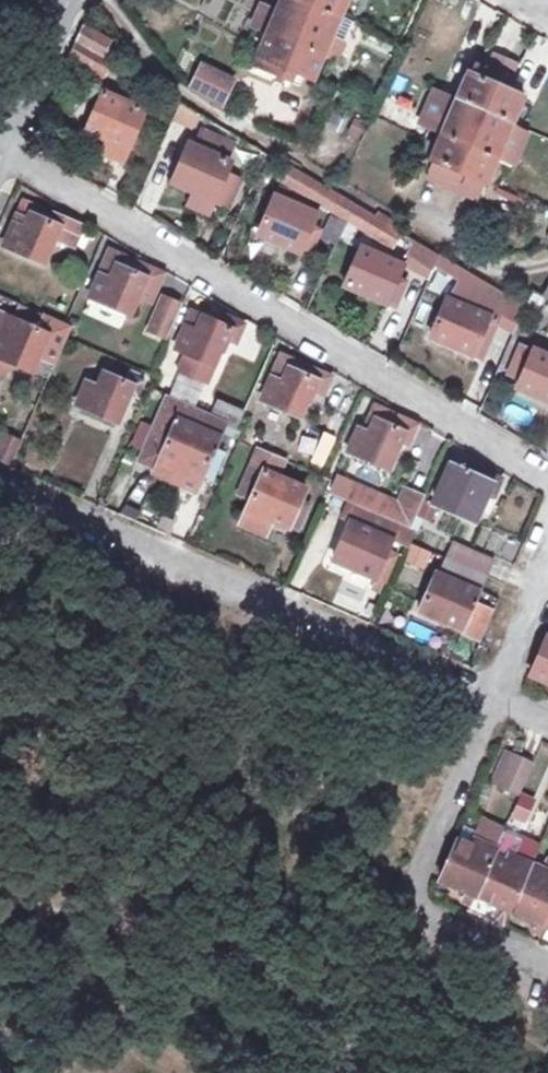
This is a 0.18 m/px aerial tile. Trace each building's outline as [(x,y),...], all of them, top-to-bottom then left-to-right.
[(347,0),(283,0),(278,12),(266,7),(263,6),(254,26),(257,28),(269,33),(254,67),(292,83),(297,72),(314,80),(324,55),(337,60),(344,42),(332,37),(347,0)] [(476,15),(481,6),(471,0),(452,0),(451,1),(476,15)] [(104,58),(112,42),(85,27),(79,43),(104,58)] [(113,64),(104,58),(79,43),(69,65),(100,83),(108,70),(122,79),(127,72),(113,64)] [(423,122),(447,132),(434,160),(436,161),(433,170),(450,177),(461,182),(465,174),(487,183),(496,159),(511,166),(526,131),(511,124),(522,98),(501,88),(503,84),(510,87),(518,68),(494,57),(487,72),(476,68),(473,77),(470,75),(459,103),(437,94),(423,122)] [(232,82),(202,67),(192,86),(220,105),(232,82)] [(141,123),(145,111),(103,92),(87,130),(109,140),(103,153),(123,162),(130,148),(138,152),(149,127),(141,123)] [(191,123),(194,117),(184,112),(181,118),(191,123)] [(233,144),(203,131),(197,147),(190,144),(174,183),(196,192),(190,205),(210,214),(216,201),(230,208),(242,180),(228,174),(233,162),(227,160),(233,144)] [(345,201),(337,196),(289,167),(281,181),(338,214),(345,201)] [(461,182),(450,177),(447,185),(480,199),(487,183),(465,174),(461,182)] [(313,226),(318,214),(276,196),(259,235),(301,253),(313,226)] [(393,229),(377,220),(345,201),(338,214),(347,220),(360,227),(394,247),(402,234),(393,229)] [(81,226),(55,214),(30,203),(26,212),(30,214),(27,220),(19,216),(16,224),(6,248),(44,264),(51,248),(53,250),(58,240),(72,246),(81,226)] [(393,229),(397,222),(381,213),(377,220),(393,229)] [(342,232),(346,223),(332,217),(323,238),(337,244),(342,232)] [(355,238),(360,227),(347,220),(346,223),(342,232),(355,238)] [(301,253),(310,257),(322,230),(313,226),(301,253)] [(423,264),(430,252),(408,238),(402,248),(410,253),(408,255),(423,264)] [(400,278),(404,266),(362,248),(346,286),(388,304),(388,303),(397,307),(403,294),(394,290),(400,278)] [(155,295),(164,274),(111,251),(91,297),(129,314),(136,299),(138,300),(139,298),(143,290),(155,295)] [(437,264),(439,257),(430,252),(423,264),(434,270),(437,264)] [(443,268),(446,261),(439,257),(437,264),(443,268)] [(461,279),(465,272),(446,261),(443,268),(461,279)] [(524,312),(526,308),(465,272),(461,279),(449,299),(447,298),(430,337),(484,360),(496,333),(486,329),(490,319),(515,334),(524,312)] [(403,294),(408,282),(400,278),(394,290),(403,294)] [(151,304),(155,295),(143,290),(139,298),(151,304)] [(535,317),(544,297),(541,295),(534,291),(526,308),(524,312),(535,317)] [(168,338),(182,306),(164,298),(150,331),(168,338)] [(66,324),(46,315),(44,317),(21,307),(15,320),(8,317),(0,336),(0,377),(2,378),(9,362),(30,372),(38,356),(57,365),(68,338),(73,327),(66,324)] [(193,312),(177,350),(188,354),(181,371),(209,383),(223,351),(225,351),(230,339),(237,343),(245,325),(227,318),(224,326),(193,312)] [(8,317),(0,313),(0,336),(8,317)] [(534,349),(534,351),(521,346),(515,360),(527,366),(521,380),(517,388),(547,402),(547,355),(534,349)] [(324,394),(332,376),(282,355),(262,401),(301,418),(308,402),(310,403),(315,391),(324,394)] [(521,380),(527,366),(515,360),(509,374),(521,380)] [(141,380),(142,377),(113,364),(108,375),(128,384),(135,387),(131,396),(138,400),(146,383),(141,380)] [(135,387),(128,384),(108,375),(106,373),(101,383),(98,382),(96,386),(88,383),(78,406),(116,423),(123,407),(125,408),(131,396),(135,387)] [(240,426),(214,415),(169,395),(143,454),(160,461),(159,466),(155,474),(180,485),(187,470),(204,477),(205,476),(213,480),(225,454),(216,450),(224,431),(235,436),(240,426)] [(240,426),(245,414),(219,402),(214,415),(240,426)] [(359,429),(349,452),(387,469),(395,453),(396,454),(402,442),(409,446),(418,426),(375,407),(364,431),(359,429)] [(0,453),(0,462),(12,468),(22,445),(6,438),(0,453)] [(302,500),(307,488),(279,476),(268,471),(275,456),(259,449),(239,494),(252,499),(242,523),(267,534),(273,519),(290,527),(291,525),(300,529),(311,504),(302,500)] [(159,466),(160,461),(143,454),(141,458),(159,466)] [(279,476),(286,461),(275,456),(268,471),(279,476)] [(466,463),(463,472),(452,467),(436,504),(475,520),(481,505),(484,505),(489,494),(497,497),(504,479),(466,463)] [(205,476),(204,477),(187,470),(180,485),(198,492),(205,476)] [(351,498),(356,486),(341,479),(336,491),(351,498)] [(407,490),(401,505),(356,486),(351,498),(350,500),(372,509),(371,512),(412,530),(425,498),(407,490)] [(439,506),(426,500),(418,517),(431,523),(439,506)] [(417,532),(412,530),(371,512),(349,503),(342,519),(353,524),(336,561),(378,579),(374,589),(382,593),(398,556),(386,551),(391,540),(409,548),(411,544),(417,532)] [(486,576),(493,561),(455,544),(448,560),(486,576)] [(431,553),(412,546),(406,561),(424,569),(431,553)] [(486,576),(448,560),(442,575),(438,574),(421,613),(463,631),(474,604),(480,592),(486,576)] [(483,640),(495,613),(474,604),(463,631),(483,640)] [(532,676),(547,683),(547,637),(532,676)] [(493,785),(499,788),(514,754),(508,751),(493,785)] [(520,796),(534,763),(514,754),(499,788),(520,796)] [(522,799),(516,814),(526,818),(533,804),(522,799)] [(497,849),(501,840),(494,837),(489,846),(497,849)] [(494,857),(497,849),(489,846),(476,840),(473,848),(459,841),(442,881),(469,893),(465,901),(473,905),(477,896),(494,857)] [(512,912),(529,872),(540,846),(524,840),(516,858),(511,855),(507,863),(494,857),(477,896),(503,907),(512,912)] [(546,871),(542,878),(529,872),(512,912),(537,922),(533,931),(541,934),(545,926),(547,919),(547,872),(546,871)] [(505,928),(512,912),(503,907),(496,923),(505,928)]
